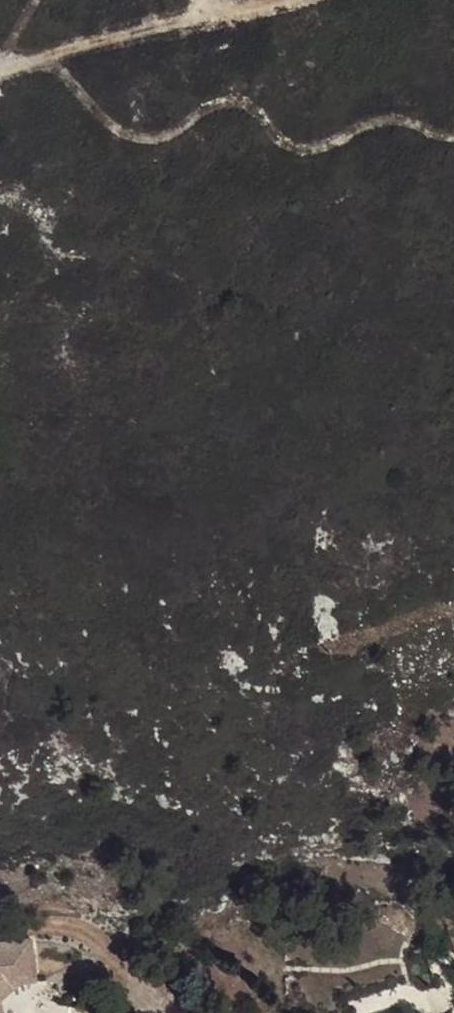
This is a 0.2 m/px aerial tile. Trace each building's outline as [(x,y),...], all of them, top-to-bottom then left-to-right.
[(31,938),(0,942),(0,998),(1,998),(18,983),(36,981),(31,938)]
